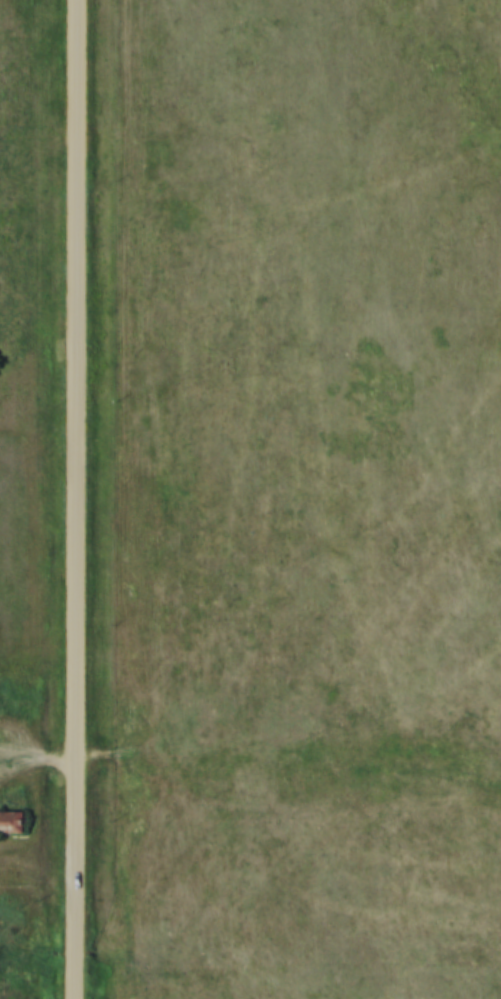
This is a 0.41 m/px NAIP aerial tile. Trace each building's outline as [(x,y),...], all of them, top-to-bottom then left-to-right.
[(26,828),(0,828),(0,806),(26,806),(26,828)]
